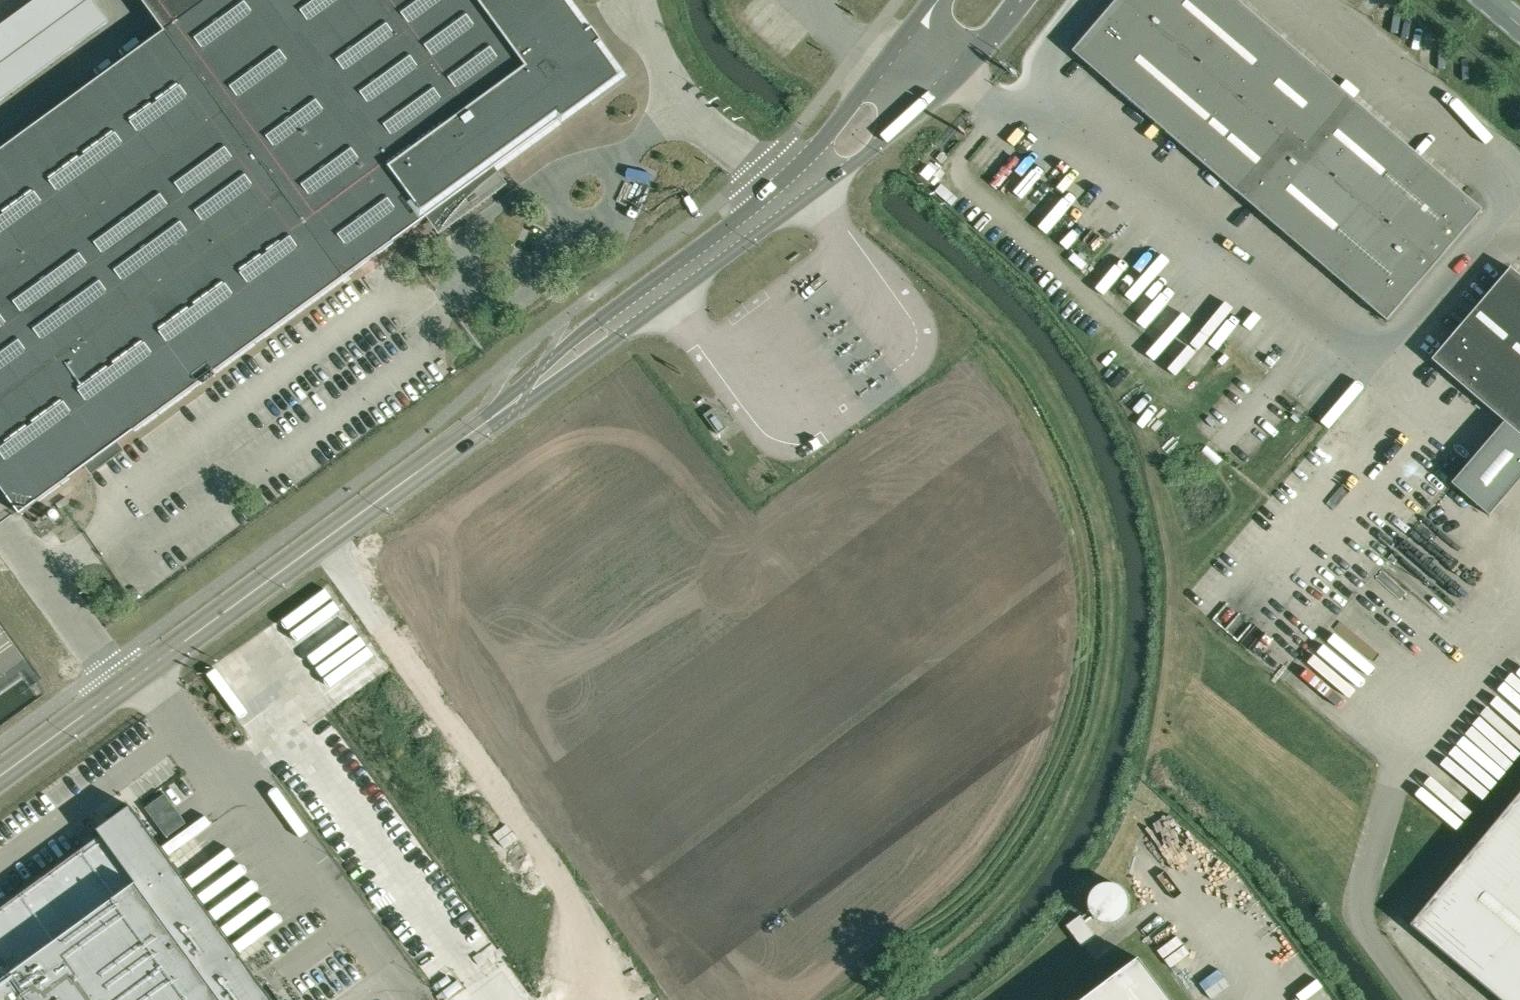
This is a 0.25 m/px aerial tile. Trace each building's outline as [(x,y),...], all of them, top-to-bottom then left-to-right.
[(589,101),(605,88),(606,89),(607,90),(609,90),(610,91),(611,90),(612,90),(613,89),(614,89),(615,87),(615,86),(616,85),(616,84),(615,83),(615,82),(621,77),(564,0),(208,0),(0,152),(0,486),(21,515),(589,101)] [(1203,164),(1313,258),(1387,322),(1482,210),(1408,147),(1298,53),(1237,0),(1117,0),(1072,52),(1203,164)] [(1519,401),(1519,276),(1510,268),(1431,360),(1503,421),(1519,401)] [(1503,421),(1519,436),(1519,401),(1503,421)] [(727,428),(713,408),(703,415),(717,435),(727,428)] [(1410,925),(1500,999),(1519,999),(1519,793),(1410,925)] [(102,836),(0,910),(0,968),(24,999),(272,999),(131,806),(126,810),(130,815),(102,836)] [(1080,915),(1066,926),(1082,947),(1096,937),(1080,915)] [(1084,999),(1170,999),(1139,958),(1084,999)]
